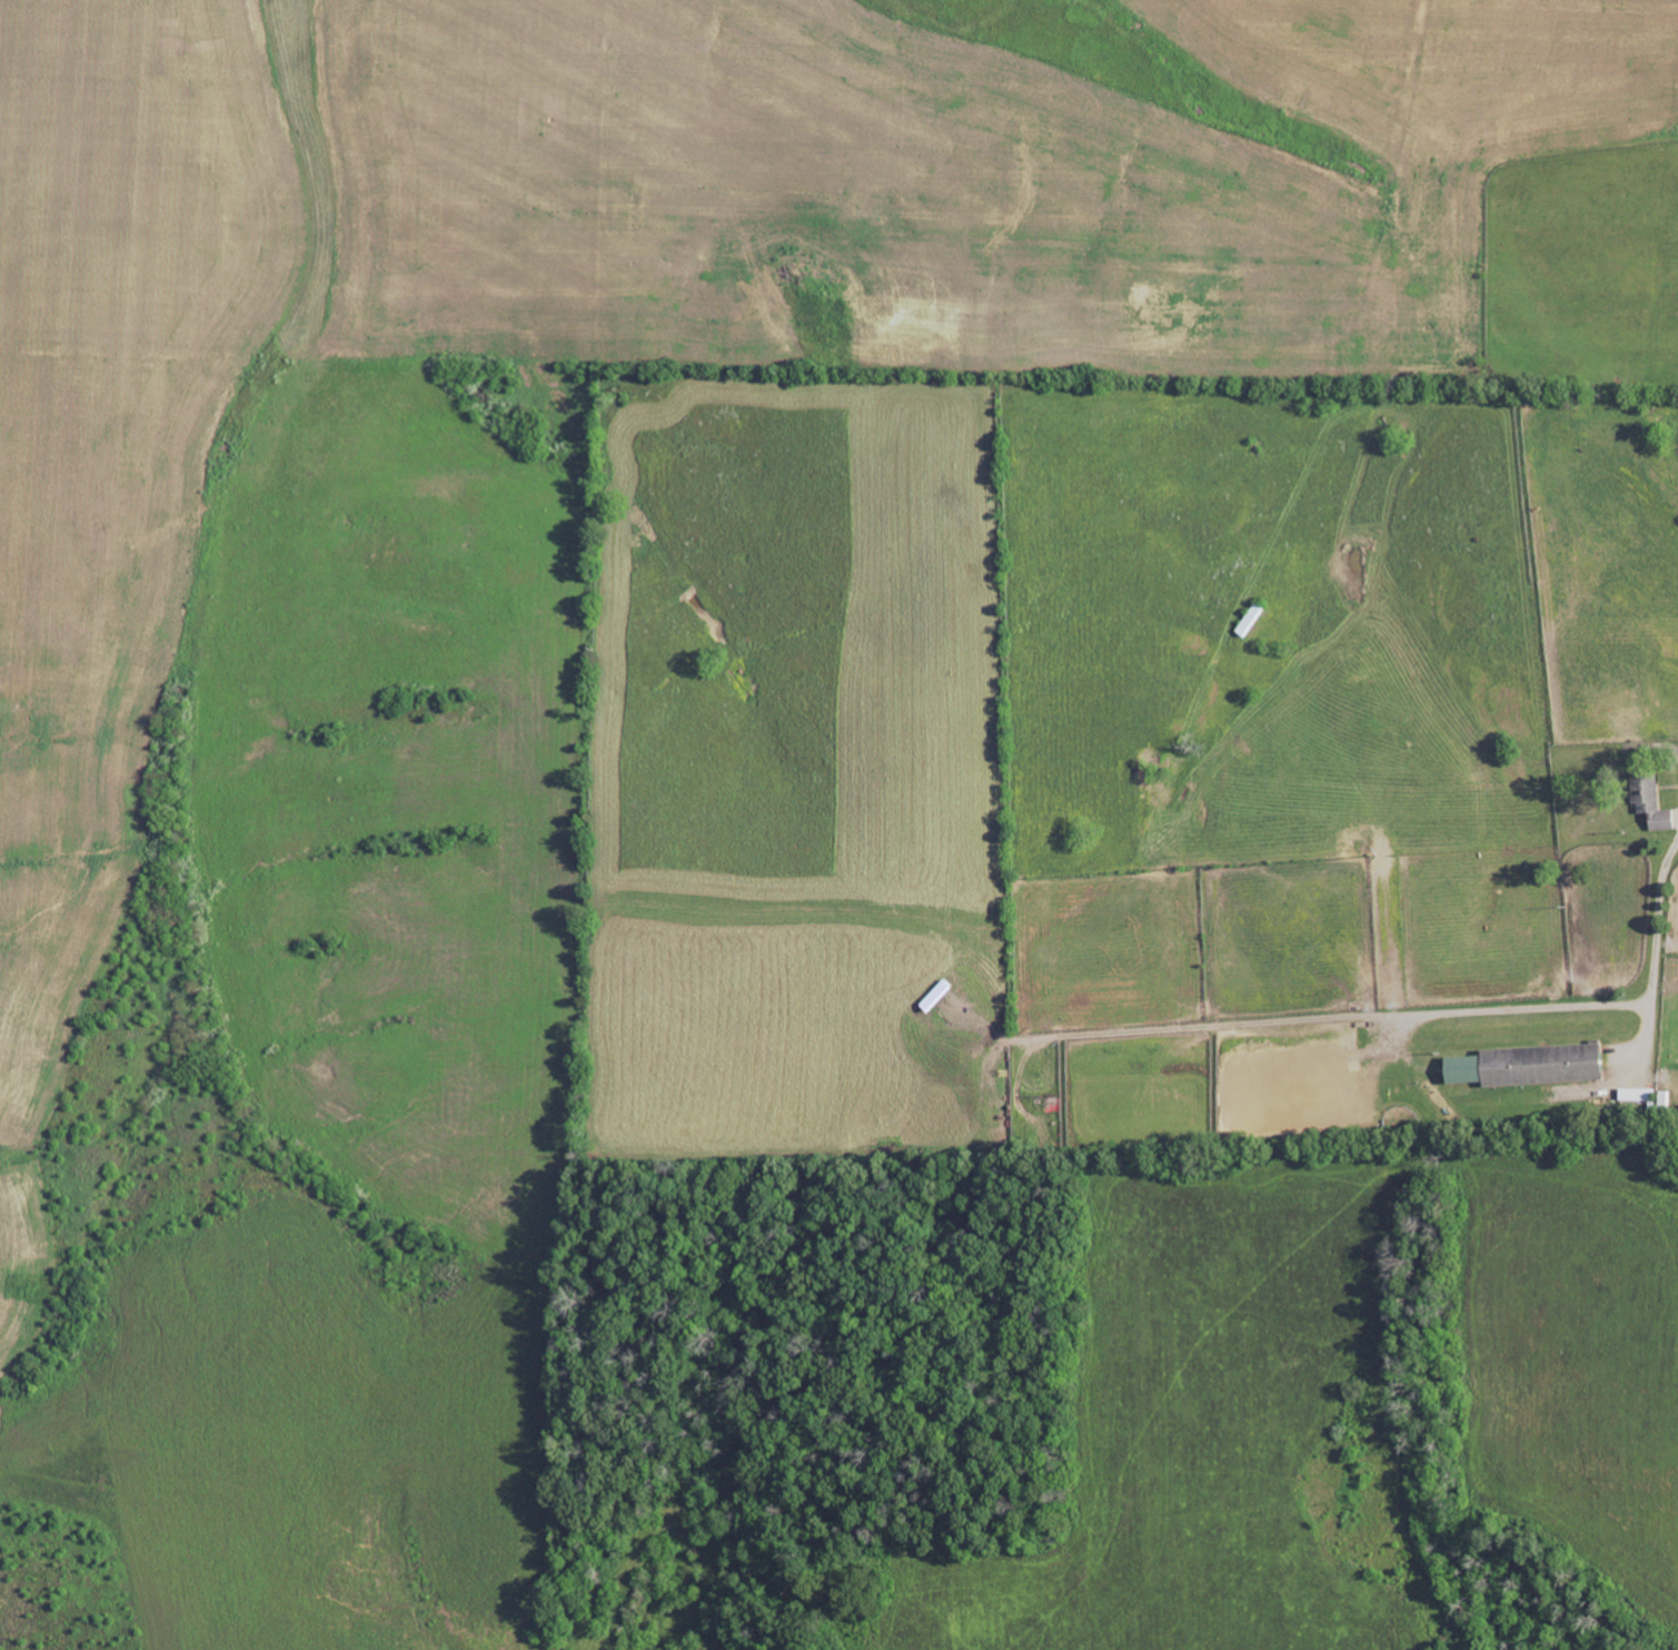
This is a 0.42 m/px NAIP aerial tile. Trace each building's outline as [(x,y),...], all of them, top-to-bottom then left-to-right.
[(1663,810),(1663,774),(1642,774),(1641,814),(1652,814),(1652,830),(1677,830),(1677,810),(1663,810)] [(1485,1050),(1486,1057),(1451,1058),(1452,1087),(1611,1081),(1610,1045),(1485,1050)] [(1660,1102),(1661,1090),(1623,1089),(1622,1101),(1660,1102)]
